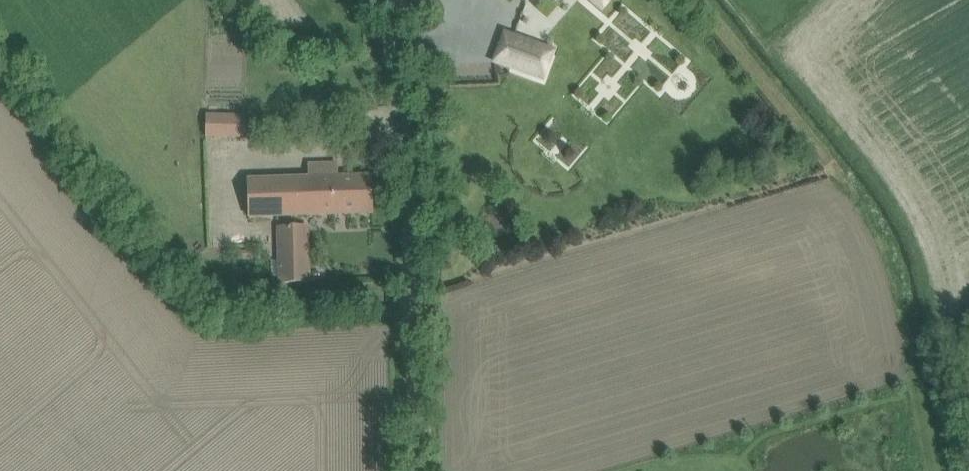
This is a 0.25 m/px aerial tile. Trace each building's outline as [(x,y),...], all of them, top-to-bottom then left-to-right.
[(505,32),(495,62),(543,79),(554,50),(505,32)] [(244,137),(245,116),(226,116),(225,136),(244,137)] [(338,163),(318,164),(310,164),(311,177),(248,179),(250,217),(373,213),(372,175),(338,176),(338,163)] [(310,282),(309,243),(285,243),(285,226),(279,226),(280,283),(310,282)]
